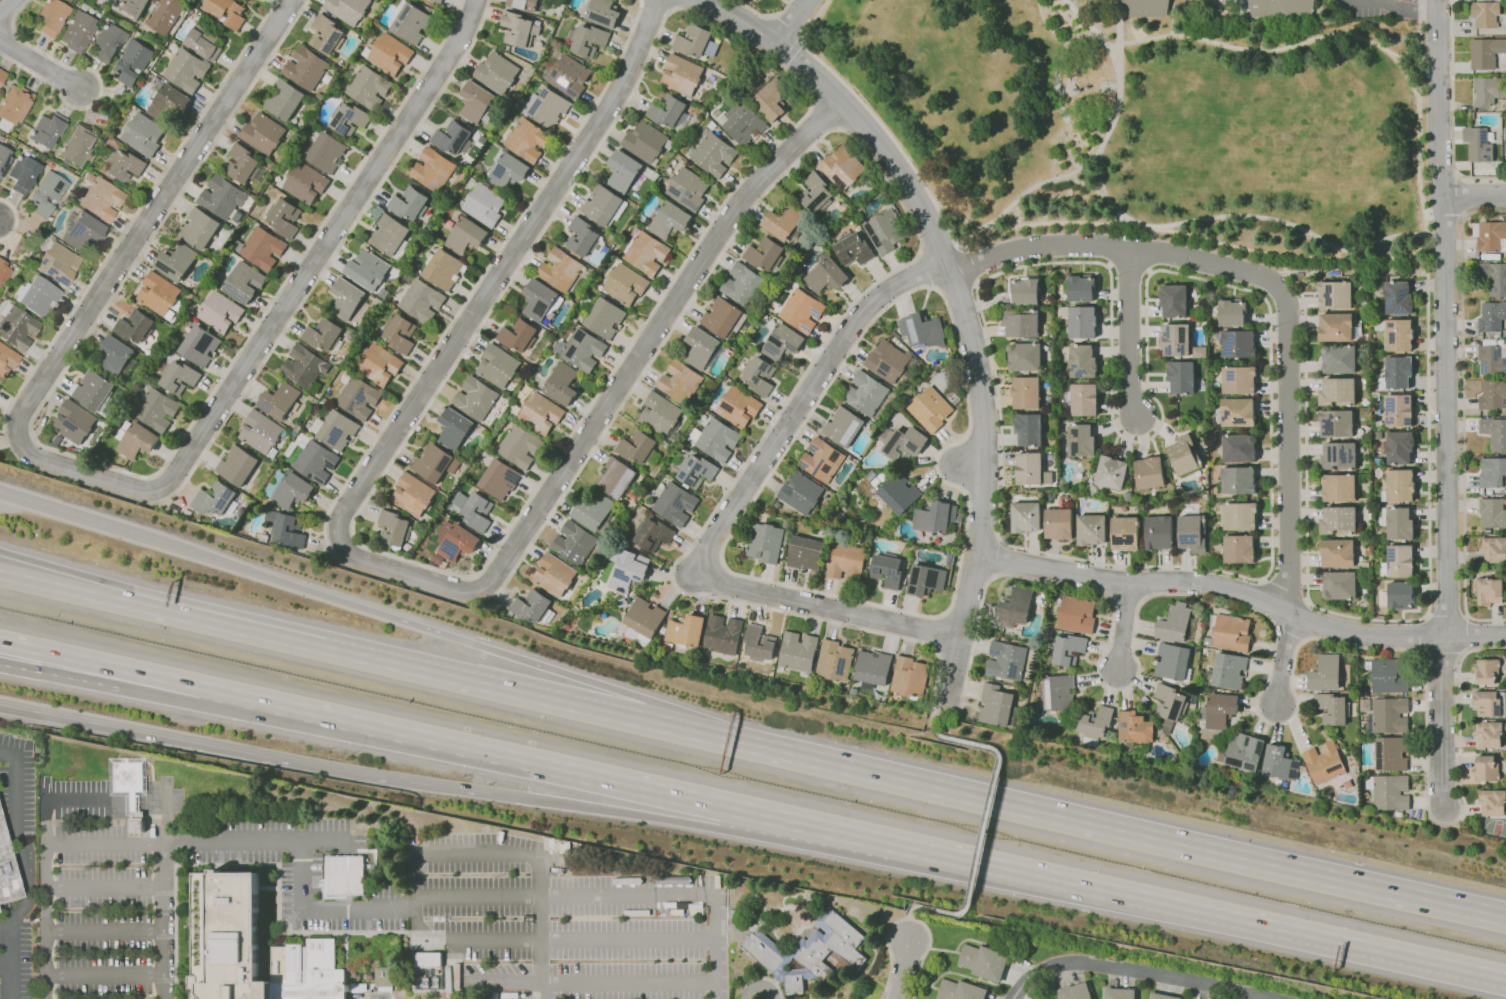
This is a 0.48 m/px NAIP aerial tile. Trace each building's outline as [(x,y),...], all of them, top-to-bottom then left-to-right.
[(35,18),(46,0),(70,0),(66,6),(71,9),(67,15),(66,15),(62,21),(63,22),(56,34),(53,39),(40,31),(43,26),(42,26),(43,23),(35,18)] [(117,8),(122,0),(151,0),(139,20),(122,11),(122,10),(117,8)] [(157,2),(159,0),(161,1),(162,0),(181,0),(187,4),(166,37),(146,23),(155,10),(154,9),(158,3),(159,4),(159,3),(157,2)] [(202,9),(208,0),(234,0),(248,9),(243,17),(246,19),(238,31),(220,20),(220,21),(202,9)] [(324,7),(328,0),(373,0),(366,10),(368,11),(362,20),(360,19),(355,27),(324,7)] [(398,9),(404,0),(406,0),(408,2),(409,1),(435,19),(427,31),(422,28),(420,31),(425,34),(417,46),(388,27),(399,10),(398,9)] [(507,6),(508,0),(549,0),(546,10),(538,8),(536,14),(525,10),(526,9),(515,6),(514,8),(507,6)] [(585,8),(588,0),(615,0),(613,4),(618,6),(617,11),(622,13),(620,18),(619,18),(614,29),(584,17),(584,16),(581,14),(583,8),(585,8)] [(1123,17),(1119,0),(1171,0),(1167,16),(1123,17)] [(1252,18),(1249,0),(1315,0),(1311,17),(1252,18)] [(1498,28),(1475,28),(1475,18),(1470,18),(1470,2),(1472,2),(1499,2),(1499,15),(1495,15),(1495,22),(1498,22),(1498,28)] [(85,11),(79,8),(83,3),(88,6),(85,11)] [(560,22),(552,19),(558,3),(565,6),(560,22)] [(80,54),(66,46),(67,44),(59,39),(76,9),(95,20),(93,24),(96,26),(83,49),(83,48),(80,54)] [(530,49),(504,41),(508,27),(501,25),(505,10),(524,15),(523,17),(534,21),(535,20),(540,22),(539,26),(542,27),(538,42),(533,41),(530,49)] [(330,55),(310,42),(317,31),(322,34),(323,32),(313,25),(321,12),(337,23),(336,25),(346,32),(343,36),(346,38),(337,51),(334,49),(330,55)] [(704,53),(702,58),(696,55),(696,56),(693,55),(692,55),(691,56),(672,47),(678,34),(685,37),(692,22),(696,24),(698,19),(715,27),(713,32),(710,40),(720,44),(714,57),(704,53)] [(109,65),(95,57),(100,49),(92,45),(106,22),(127,34),(112,62),(111,61),(109,65)] [(214,62),(199,53),(199,51),(192,47),(192,48),(185,43),(195,27),(198,22),(220,36),(215,44),(219,47),(222,49),(214,62)] [(593,59),(571,50),(574,44),(565,40),(571,26),(579,29),(582,24),(592,28),(593,26),(612,33),(606,47),(594,42),(593,46),(598,47),(593,59)] [(394,78),(386,72),(387,71),(367,58),(362,54),(367,47),(372,50),(374,48),(372,47),(378,38),(374,35),(379,28),(384,32),(385,31),(416,51),(406,65),(404,63),(394,78)] [(132,88),(119,79),(121,75),(114,70),(118,64),(116,63),(119,58),(121,59),(126,52),(123,50),(131,38),(134,39),(135,38),(156,52),(144,71),(143,70),(140,75),(141,75),(132,88)] [(1470,40),(1505,39),(1505,54),(1495,54),(1495,70),(1470,70),(1470,40)] [(312,92),(281,72),(289,60),(297,65),(299,61),(292,57),(301,43),(331,63),(312,92)] [(193,95),(183,89),(184,88),(163,75),(181,47),(203,61),(205,59),(213,64),(204,79),(196,74),(194,78),(201,83),(193,95)] [(503,96),(473,76),(482,62),(491,68),(491,67),(485,63),(494,49),(502,54),(502,55),(521,68),(503,96)] [(577,101),(546,80),(552,71),(547,68),(554,57),(552,56),(557,49),(564,54),(564,53),(583,66),(584,65),(593,71),(584,84),(578,79),(577,81),(586,87),(580,96),(577,101)] [(691,97),(670,88),(670,89),(660,84),(667,69),(665,68),(672,52),(705,68),(701,77),(702,78),(698,87),(696,87),(691,97)] [(375,112),(366,106),(346,92),(364,64),(394,83),(385,96),(378,91),(376,95),(383,100),(375,112)] [(8,73),(0,87),(0,68),(8,73)] [(773,123),(751,101),(754,99),(777,76),(792,92),(786,97),(785,96),(782,100),(786,104),(782,107),(787,111),(783,115),(782,115),(773,123)] [(1497,78),(1505,78),(1505,97),(1494,97),(1494,103),(1490,103),(1490,107),(1474,107),(1474,99),(1476,99),(1476,92),(1473,92),(1473,78),(1493,78),(1493,76),(1497,76),(1497,78)] [(288,122),(263,106),(274,90),(272,89),(280,77),(307,94),(288,122)] [(165,124),(147,112),(156,99),(151,96),(155,91),(152,89),(159,79),(166,84),(167,82),(192,99),(187,105),(189,107),(186,112),(184,111),(179,117),(172,113),(165,124)] [(478,126),(459,114),(463,108),(464,108),(467,104),(462,101),(465,97),(460,94),(463,90),(464,90),(471,79),(497,96),(492,103),(498,107),(487,122),(482,119),(478,126)] [(553,130),(529,114),(528,114),(523,111),(541,82),(547,86),(573,103),(562,120),(560,119),(553,130)] [(7,133),(0,129),(0,120),(1,118),(0,118),(0,106),(12,84),(20,89),(21,87),(36,95),(19,123),(15,121),(13,125),(12,124),(7,133)] [(684,129),(676,124),(674,128),(664,123),(663,125),(645,115),(653,102),(660,106),(661,104),(665,107),(667,103),(663,100),(668,92),(676,96),(678,93),(682,96),(680,99),(688,104),(684,111),(692,116),(684,129)] [(349,139),(343,135),(343,134),(330,125),(334,118),(331,117),(339,104),(342,106),(345,101),(355,108),(356,105),(373,116),(365,129),(353,121),(352,124),(357,128),(349,139)] [(740,148),(733,140),(734,138),(723,126),(729,120),(726,116),(739,103),(743,107),(747,102),(769,125),(758,136),(760,137),(756,140),(753,137),(743,147),(742,145),(740,148)] [(152,159),(121,139),(126,130),(125,129),(131,121),(132,122),(133,120),(126,116),(132,108),(138,112),(139,111),(159,124),(166,128),(157,143),(161,145),(152,159)] [(269,157),(239,136),(248,122),(257,128),(252,124),(261,110),(269,116),(268,116),(288,129),(281,140),(282,141),(277,149),(275,148),(269,157)] [(50,151),(28,138),(41,115),(49,119),(52,115),(54,112),(68,120),(58,136),(57,136),(53,143),(54,144),(50,151)] [(535,165),(504,145),(505,143),(503,142),(510,131),(512,133),(517,126),(512,123),(518,114),(522,117),(523,116),(553,136),(545,149),(538,144),(535,147),(543,153),(535,165)] [(656,166),(652,164),(652,165),(621,145),(630,130),(639,137),(640,136),(634,132),(643,118),(651,124),(650,125),(670,138),(669,139),(675,143),(670,150),(664,146),(663,148),(664,149),(659,157),(657,156),(657,157),(660,160),(656,166)] [(458,155),(449,149),(447,152),(430,141),(438,128),(445,132),(453,119),(473,132),(469,139),(474,142),(466,154),(461,151),(458,155)] [(59,154),(65,143),(66,144),(78,123),(93,131),(92,132),(96,134),(95,136),(97,138),(80,167),(59,154)] [(719,181),(710,173),(690,158),(692,156),(688,153),(693,147),(697,149),(706,137),(702,134),(707,127),(739,152),(730,165),(723,160),(721,163),(728,169),(719,181)] [(1494,162),(1470,162),(1470,142),(1463,142),(1463,127),(1488,127),(1488,128),(1493,128),(1496,133),(1497,143),(1494,146),(1494,162)] [(332,176),(305,158),(324,130),(349,147),(341,158),(343,159),(332,176)] [(12,158),(0,178),(0,142),(1,141),(13,148),(8,156),(12,158)] [(239,185),(232,180),(234,177),(225,171),(232,161),(237,164),(239,161),(228,154),(237,141),(253,152),(251,155),(261,161),(258,166),(267,172),(258,184),(250,178),(245,185),(241,182),(239,185)] [(843,192),(818,166),(830,154),(837,162),(837,161),(832,155),(844,144),(867,168),(866,169),(871,172),(870,180),(860,179),(861,174),(858,177),(859,179),(852,185),(851,184),(843,192)] [(440,193),(420,180),(419,181),(409,174),(417,161),(424,166),(427,162),(419,157),(428,145),(458,165),(440,193)] [(125,186),(105,173),(110,165),(107,163),(114,152),(117,154),(120,148),(131,155),(132,153),(148,163),(140,176),(129,169),(127,172),(132,175),(125,186)] [(503,191),(486,180),(498,162),(493,159),(500,148),(505,152),(506,150),(531,167),(527,173),(528,174),(525,180),(523,179),(521,182),(517,180),(515,184),(510,181),(503,191)] [(625,195),(620,191),(619,192),(613,189),(614,187),(608,183),(609,181),(608,181),(612,176),(615,173),(610,170),(613,166),(608,163),(613,155),(614,155),(619,148),(645,165),(625,195)] [(24,196),(11,188),(16,180),(7,175),(20,153),(42,166),(38,173),(37,172),(33,180),(34,180),(27,192),(26,191),(24,196)] [(309,208),(301,203),(303,200),(282,187),(289,177),(288,176),(293,168),(295,169),(300,160),(331,180),(322,194),(320,192),(309,208)] [(696,213),(665,193),(671,184),(670,183),(675,175),(677,176),(683,166),(704,179),(705,178),(712,183),(703,197),(696,192),(696,193),(705,199),(696,213)] [(46,220),(33,211),(36,206),(28,201),(36,190),(35,189),(48,170),(69,183),(57,202),(56,201),(53,205),(55,206),(46,220)] [(815,214),(806,206),(803,209),(797,203),(800,200),(798,198),(807,188),(811,192),(813,189),(804,181),(815,170),(829,184),(828,185),(836,193),(831,199),(833,201),(823,211),(820,208),(815,214)] [(227,221),(221,217),(221,216),(206,207),(206,208),(197,201),(205,189),(212,193),(215,190),(208,186),(216,172),(218,174),(219,172),(227,176),(225,179),(244,191),(244,190),(251,195),(243,207),(238,204),(227,221)] [(108,223),(78,204),(97,175),(127,195),(118,208),(111,203),(109,207),(116,211),(108,223)] [(493,229),(462,209),(462,208),(459,205),(462,200),(466,202),(468,200),(466,199),(472,190),(473,191),(480,181),(485,184),(486,181),(491,184),(489,187),(499,193),(508,199),(499,212),(493,208),(493,209),(502,215),(493,229)] [(609,227),(608,226),(607,228),(580,210),(598,182),(625,199),(624,200),(629,203),(618,221),(615,219),(609,227)] [(415,221),(405,215),(404,217),(387,207),(395,194),(406,201),(408,198),(403,195),(410,185),(430,198),(426,205),(428,206),(421,219),(418,217),(415,221)] [(291,240),(275,229),(276,227),(267,221),(270,216),(267,214),(275,202),(277,204),(282,197),(302,210),(293,224),(299,228),(291,240)] [(666,241),(648,229),(668,199),(693,216),(689,223),(690,224),(686,230),(685,229),(683,232),(679,229),(677,233),(672,230),(669,235),(670,235),(666,241)] [(786,242),(769,230),(768,232),(766,231),(767,229),(761,225),(766,218),(764,217),(768,212),(769,213),(772,210),(775,212),(778,209),(781,211),(789,201),(806,213),(802,219),(808,223),(796,240),(790,236),(786,242)] [(858,221),(852,211),(861,205),(863,209),(859,211),(864,218),(858,221)] [(204,251),(179,235),(187,223),(185,222),(196,206),(222,223),(204,251)] [(882,257),(863,225),(872,220),(871,218),(880,213),(880,214),(892,208),(909,236),(895,245),(890,238),(896,248),(882,257)] [(237,222),(232,219),(239,209),(244,213),(237,222)] [(79,251),(61,240),(72,222),(67,219),(73,210),(78,213),(80,210),(106,227),(102,234),(103,234),(99,240),(98,239),(96,242),(92,240),(89,244),(85,241),(79,251)] [(401,261),(394,256),(393,257),(369,241),(377,229),(379,231),(382,226),(378,223),(385,212),(412,229),(405,240),(407,241),(405,245),(406,246),(401,254),(404,256),(401,261)] [(605,245),(600,253),(598,252),(593,253),(590,251),(585,258),(566,245),(575,231),(569,227),(577,214),(593,225),(591,228),(601,234),(601,235),(603,236),(605,245)] [(1487,222),(1505,221),(1505,251),(1500,251),(1500,250),(1480,251),(1480,252),(1478,252),(1478,236),(1480,236),(1480,223),(1477,223),(1477,214),(1486,214),(1487,222)] [(462,256),(444,245),(464,215),(490,232),(483,242),(484,243),(480,248),(475,245),(473,249),(468,246),(466,249),(467,250),(464,254),(463,254),(462,256)] [(268,274),(264,271),(264,269),(228,245),(234,237),(245,244),(258,225),(279,238),(289,244),(281,257),(273,252),(270,256),(277,260),(268,274)] [(653,278),(643,272),(644,271),(623,258),(636,238),(631,234),(636,226),(641,230),(642,229),(672,248),(663,261),(657,257),(654,261),(661,265),(653,278)] [(846,266),(834,246),(841,241),(840,238),(852,231),(854,234),(858,231),(864,241),(866,240),(876,256),(864,264),(859,257),(857,259),(846,266)] [(774,278),(763,271),(765,268),(761,265),(759,268),(742,257),(751,244),(757,248),(766,235),(770,238),(785,248),(785,249),(790,252),(774,278)] [(67,287),(65,286),(64,286),(43,273),(44,272),(36,268),(42,259),(40,258),(41,258),(37,256),(42,247),(41,246),(47,237),(54,242),(54,241),(74,253),(83,258),(74,272),(76,273),(67,287)] [(431,247),(426,244),(429,239),(434,242),(431,247)] [(180,283),(154,266),(162,255),(161,254),(164,250),(169,253),(171,249),(176,252),(182,242),(200,254),(180,283)] [(566,294),(546,280),(545,280),(536,274),(544,261),(551,266),(554,263),(547,258),(556,245),(586,265),(566,294)] [(374,293),(343,273),(352,259),(362,265),(362,264),(356,260),(365,247),(368,249),(370,246),(374,248),(372,251),(373,253),(392,266),(385,276),(387,277),(381,286),(379,285),(374,293)] [(449,292),(438,285),(437,286),(433,284),(434,283),(422,275),(429,265),(427,263),(433,254),(435,256),(441,247),(466,263),(465,265),(468,267),(464,272),(462,271),(461,271),(460,271),(458,275),(459,276),(449,292)] [(818,294),(804,279),(818,266),(818,256),(824,250),(829,256),(830,255),(850,277),(844,283),(845,284),(841,288),(840,287),(837,290),(834,287),(830,290),(827,286),(818,294)] [(13,270),(0,290),(0,258),(7,263),(7,264),(12,268),(11,269),(13,270)] [(248,306),(222,289),(241,260),(253,267),(254,266),(259,269),(258,271),(268,278),(266,281),(262,287),(260,290),(250,283),(249,284),(258,290),(256,293),(257,294),(253,299),(252,299),(248,306)] [(417,270),(411,266),(415,260),(420,264),(417,270)] [(751,310),(749,309),(738,301),(738,302),(734,300),(735,299),(730,296),(729,297),(719,290),(728,277),(735,281),(737,278),(730,273),(738,260),(774,284),(768,293),(764,291),(751,310)] [(630,307),(602,289),(609,278),(605,276),(610,268),(613,270),(613,269),(615,270),(620,262),(651,282),(642,296),(639,294),(630,307)] [(1478,263),(1505,263),(1505,297),(1502,297),(1502,299),(1496,299),(1496,297),(1490,297),(1490,278),(1478,278),(1478,263)] [(408,285),(401,281),(409,268),(416,273),(408,285)] [(171,321),(165,317),(146,305),(145,306),(136,299),(145,286),(152,290),(152,289),(143,283),(152,270),(183,290),(177,298),(178,299),(178,300),(183,303),(178,310),(173,307),(172,308),(171,307),(170,309),(176,313),(171,321)] [(43,318),(18,302),(20,299),(17,297),(18,295),(16,294),(22,285),(24,287),(27,282),(30,284),(36,274),(62,291),(51,308),(50,307),(43,318)] [(1081,302),(1078,302),(1078,301),(1069,301),(1069,298),(1064,298),(1064,281),(1069,281),(1069,280),(1068,280),(1068,275),(1081,276),(1081,277),(1096,278),(1096,289),(1094,289),(1094,301),(1081,301),(1081,302)] [(219,287),(209,280),(211,276),(222,283),(219,287)] [(348,323),(330,311),(334,305),(335,306),(337,301),(333,298),(336,294),(330,291),(334,286),(334,287),(342,276),(368,293),(364,298),(366,300),(358,312),(356,310),(348,323)] [(428,326),(424,323),(423,324),(419,322),(420,321),(418,319),(416,317),(415,318),(413,316),(413,315),(398,306),(417,277),(438,291),(448,297),(439,309),(432,305),(430,308),(436,312),(428,326)] [(546,316),(540,324),(534,319),(533,320),(528,317),(528,316),(522,312),(526,306),(528,306),(530,302),(526,299),(528,295),(524,293),(527,290),(525,289),(529,283),(530,284),(535,277),(560,294),(559,295),(565,299),(558,309),(556,308),(556,309),(546,316)] [(1039,304),(1014,305),(1014,293),(1012,293),(1012,281),(1015,281),(1015,277),(1039,277),(1039,304)] [(1352,308),(1321,309),(1321,306),(1320,306),(1320,297),(1321,297),(1321,291),(1319,291),(1319,281),(1324,281),(1324,282),(1352,282),(1352,308)] [(1413,314),(1387,314),(1387,293),(1381,293),(1378,288),(1380,283),(1386,281),(1409,281),(1409,285),(1410,284),(1410,292),(1409,292),(1409,294),(1413,294),(1413,300),(1414,300),(1414,308),(1413,308),(1413,314)] [(809,336),(799,329),(800,329),(773,311),(778,303),(781,305),(790,292),(788,290),(791,285),(796,288),(797,287),(798,287),(827,307),(819,319),(812,315),(810,318),(817,323),(809,336)] [(1165,318),(1165,314),(1164,314),(1164,307),(1165,307),(1165,305),(1161,305),(1161,300),(1160,300),(1160,291),(1161,291),(1161,285),(1187,285),(1188,317),(1165,318)] [(224,335),(216,330),(216,329),(197,316),(204,307),(202,306),(208,297),(210,298),(215,289),(246,310),(237,324),(234,321),(224,335)] [(728,339),(700,322),(707,311),(712,314),(715,309),(711,307),(719,295),(721,296),(723,295),(729,299),(728,300),(744,311),(748,313),(737,331),(734,330),(728,339)] [(610,341),(584,324),(592,311),(589,308),(582,311),(579,300),(588,296),(598,303),(602,296),(628,313),(620,325),(616,322),(613,327),(618,330),(610,341)] [(1361,311),(1356,307),(1357,302),(1359,300),(1363,299),(1368,303),(1367,307),(1365,309),(1361,311)] [(1245,326),(1220,326),(1220,304),(1219,304),(1219,300),(1232,300),(1232,302),(1247,302),(1247,314),(1245,314),(1245,326)] [(24,353),(0,338),(0,324),(5,316),(0,314),(8,302),(12,305),(13,304),(34,319),(34,318),(43,324),(34,337),(27,332),(25,336),(32,341),(24,353)] [(1483,302),(1505,302),(1505,319),(1502,319),(1502,331),(1483,331),(1484,332),(1478,332),(1478,317),(1483,317),(1483,302)] [(1191,320),(1188,312),(1201,305),(1204,313),(1191,320)] [(1096,338),(1070,338),(1070,318),(1060,318),(1059,315),(1058,311),(1059,306),(1070,307),(1096,306),(1096,315),(1097,315),(1098,326),(1096,326),(1096,331),(1097,331),(1097,336),(1096,336),(1096,338)] [(141,344),(131,338),(130,341),(113,330),(121,317),(132,324),(134,321),(129,318),(136,308),(156,321),(152,328),(154,330),(146,342),(144,340),(141,344)] [(1040,337),(1008,337),(1008,334),(1007,334),(1007,327),(1008,327),(1008,325),(1002,325),(1002,310),(1017,310),(1017,314),(1021,314),(1021,310),(1040,310),(1040,337)] [(1366,323),(1359,315),(1364,311),(1371,318),(1366,323)] [(942,348),(935,345),(928,348),(927,342),(912,347),(908,335),(902,337),(897,320),(904,318),(903,317),(916,313),(921,312),(922,316),(927,315),(928,320),(940,317),(946,337),(943,338),(943,339),(945,338),(947,347),(942,348)] [(407,356),(390,345),(392,343),(383,336),(386,332),(383,330),(391,318),(394,319),(398,313),(408,320),(410,317),(413,319),(411,322),(418,326),(411,337),(410,336),(408,339),(415,344),(407,356)] [(1350,340),(1317,340),(1317,330),(1316,330),(1314,329),(1314,328),(1315,326),(1319,325),(1319,313),(1351,313),(1351,327),(1350,327),(1350,340)] [(329,353),(319,346),(318,349),(301,338),(309,325),(315,329),(324,316),(344,329),(340,336),(342,338),(348,342),(344,348),(342,346),(339,351),(335,349),(332,348),(329,353)] [(523,353),(514,346),(512,349),(495,338),(504,325),(515,332),(516,330),(512,327),(519,316),(526,321),(528,318),(532,321),(530,324),(539,329),(534,336),(537,338),(529,350),(526,348),(523,353)] [(1412,351),(1386,351),(1386,330),(1375,330),(1375,320),(1412,319),(1412,328),(1414,328),(1414,339),(1412,339),(1412,344),(1413,344),(1413,347),(1412,347),(1412,351)] [(779,363),(761,351),(766,343),(763,341),(767,336),(770,338),(782,321),(807,338),(799,349),(800,350),(797,354),(792,351),(789,355),(785,352),(781,358),(782,359),(779,363)] [(205,369),(179,351),(197,323),(223,340),(215,352),(211,350),(208,354),(212,358),(205,369)] [(1190,355),(1164,356),(1164,350),(1161,350),(1161,337),(1164,337),(1164,324),(1190,324),(1190,329),(1192,329),(1192,342),(1190,342),(1190,355)] [(703,372),(685,360),(688,354),(689,354),(692,350),(688,347),(690,343),(685,340),(691,330),(693,331),(696,325),(729,346),(723,354),(720,352),(711,366),(708,364),(703,372)] [(589,374),(584,371),(583,372),(579,370),(580,369),(579,368),(580,367),(575,364),(574,366),(560,356),(561,355),(560,355),(560,354),(557,351),(564,340),(568,343),(579,326),(600,340),(600,339),(610,346),(609,347),(608,347),(601,358),(593,353),(591,357),(598,361),(589,374)] [(1222,332),(1219,344),(1210,342),(1213,329),(1222,332)] [(1222,331),(1254,331),(1254,333),(1255,333),(1255,337),(1255,342),(1256,342),(1256,357),(1223,358),(1222,331)] [(116,380),(95,366),(100,358),(104,361),(106,358),(102,355),(104,351),(101,349),(102,346),(101,345),(105,339),(107,340),(111,333),(136,350),(132,357),(140,362),(129,377),(122,372),(116,380)] [(894,385),(863,364),(872,351),(881,357),(882,356),(875,352),(884,338),(893,344),(893,345),(907,354),(910,350),(919,359),(910,372),(911,373),(907,380),(899,376),(894,385)] [(1498,339),(1505,339),(1505,375),(1480,375),(1480,360),(1478,360),(1478,345),(1483,345),(1483,339),(1498,339)] [(1,383),(0,382),(0,342),(21,356),(11,370),(10,369),(1,383)] [(309,391),(280,371),(288,359),(294,363),(297,359),(289,354),(298,342),(307,348),(307,349),(332,365),(326,375),(322,372),(309,391)] [(384,388),(374,382),(375,381),(356,369),(362,360),(361,358),(367,349),(369,350),(374,342),(405,362),(396,376),(386,370),(393,375),(384,388)] [(503,390),(485,377),(484,378),(476,372),(485,359),(491,363),(491,362),(482,356),(491,342),(522,362),(516,371),(517,372),(512,380),(510,379),(503,390)] [(1042,371),(1010,371),(1010,368),(1009,359),(1010,359),(1010,352),(1009,351),(1008,350),(1009,347),(1010,345),(1012,343),(1014,343),(1015,344),(1016,345),(1016,343),(1042,343),(1042,371)] [(1092,377),(1067,377),(1067,345),(1092,345),(1092,357),(1095,357),(1095,371),(1092,371),(1092,377)] [(1356,373),(1324,373),(1324,371),(1324,362),(1325,362),(1325,354),(1323,354),(1322,352),(1322,350),(1323,348),(1324,346),(1326,346),(1328,346),(1330,347),(1330,346),(1356,345),(1356,373)] [(1207,358),(1193,358),(1193,347),(1207,347),(1207,358)] [(766,398),(750,387),(751,385),(742,379),(745,374),(742,372),(750,360),(753,362),(757,355),(777,368),(770,379),(765,376),(763,378),(775,386),(766,398)] [(1410,388),(1387,389),(1387,382),(1386,369),(1387,369),(1386,357),(1407,357),(1407,356),(1413,356),(1413,363),(1415,363),(1415,376),(1409,376),(1410,388)] [(686,406),(665,392),(665,393),(655,386),(664,374),(671,378),(674,375),(667,371),(675,358),(705,377),(686,406)] [(160,365),(162,362),(167,365),(169,362),(172,364),(176,359),(185,366),(186,363),(203,374),(194,387),(184,380),(182,382),(187,386),(180,397),(173,392),(171,395),(161,388),(163,385),(160,383),(164,376),(162,374),(159,374),(158,373),(157,372),(156,369),(158,366),(160,365)] [(568,407),(542,390),(562,361),(579,372),(578,374),(579,375),(576,379),(575,378),(572,382),(577,385),(574,389),(579,392),(576,397),(575,397),(568,407)] [(1195,393),(1172,393),(1172,381),(1169,381),(1169,361),(1195,361),(1195,393)] [(1255,393),(1223,394),(1223,367),(1256,366),(1257,376),(1255,376),(1255,393)] [(105,416),(99,411),(98,413),(72,395),(79,384),(83,387),(86,382),(82,380),(91,368),(123,390),(105,416)] [(883,424),(872,417),(872,418),(864,412),(863,413),(861,412),(862,410),(861,409),(860,410),(858,409),(859,408),(853,404),(852,405),(842,398),(850,385),(857,390),(860,386),(852,381),(861,369),(891,389),(879,406),(890,413),(883,424)] [(365,423),(355,416),(356,416),(335,402),(354,374),(374,387),(384,393),(375,406),(368,402),(366,405),(373,410),(365,423)] [(488,422),(484,420),(482,423),(461,409),(451,403),(459,390),(467,395),(469,392),(462,387),(471,374),(480,380),(501,394),(487,415),(491,417),(488,422)] [(1041,409),(1015,409),(1015,406),(1014,406),(1014,402),(1014,397),(1013,397),(1012,386),(1014,386),(1014,377),(1040,377),(1041,409)] [(1333,406),(1319,406),(1319,390),(1324,390),(1324,378),(1356,378),(1356,405),(1338,405),(1338,401),(1333,401),(1333,406)] [(1483,380),(1505,379),(1505,409),(1503,409),(1484,409),(1484,410),(1479,410),(1479,395),(1484,395),(1483,380)] [(144,397),(140,383),(142,380),(151,386),(152,386),(172,399),(173,398),(182,405),(173,418),(167,414),(164,417),(172,422),(163,435),(154,428),(133,414),(144,397)] [(283,422),(257,405),(262,398),(261,397),(264,392),(265,393),(267,389),(272,392),(274,389),(278,391),(282,386),(280,386),(284,380),(302,392),(297,401),(301,404),(295,413),(290,410),(283,422)] [(743,430),(734,424),(716,411),(716,410),(712,407),(715,402),(718,404),(721,399),(722,399),(726,392),(728,393),(734,384),(764,404),(755,418),(752,416),(743,430)] [(1098,416),(1072,416),(1072,407),(1060,407),(1059,386),(1072,386),(1072,384),(1098,384),(1098,416)] [(933,435),(926,428),(907,408),(915,401),(914,400),(921,393),(922,394),(932,385),(955,410),(944,421),(937,414),(937,415),(945,423),(933,435)] [(546,437),(517,418),(524,408),(523,407),(528,398),(530,399),(531,397),(528,395),(531,390),(535,392),(536,390),(567,411),(557,425),(555,423),(546,437)] [(675,443),(666,437),(666,438),(647,425),(645,428),(641,425),(642,423),(638,420),(647,406),(644,404),(653,390),(665,398),(667,396),(671,399),(670,401),(684,410),(683,411),(684,412),(680,417),(679,416),(678,418),(679,419),(673,427),(672,427),(682,434),(675,443)] [(1380,400),(1372,400),(1372,392),(1380,392),(1380,400)] [(1413,426),(1387,427),(1387,424),(1386,424),(1386,418),(1387,418),(1387,416),(1386,416),(1386,406),(1387,406),(1387,402),(1385,402),(1385,394),(1413,394),(1413,426)] [(80,446),(52,428),(61,415),(58,413),(68,398),(98,418),(92,427),(94,428),(88,436),(87,435),(80,446)] [(1221,399),(1254,398),(1255,410),(1255,426),(1223,427),(1222,421),(1222,416),(1222,413),(1221,399)] [(847,449),(821,431),(832,415),(833,416),(841,404),(866,421),(847,449)] [(456,453),(449,448),(448,449),(442,446),(443,444),(438,441),(442,434),(443,435),(446,431),(441,428),(443,424),(438,421),(441,416),(442,417),(450,406),(475,423),(456,453)] [(274,459),(268,454),(267,456),(247,443),(246,445),(237,440),(247,424),(254,429),(254,428),(245,422),(254,408),(285,428),(284,429),(288,432),(284,437),(281,435),(279,437),(281,438),(275,446),(274,445),(273,446),(280,450),(274,459)] [(338,453),(333,449),(334,447),(317,436),(317,435),(310,431),(318,418),(325,422),(335,408),(362,425),(354,437),(350,434),(346,438),(349,440),(342,452),(339,451),(338,453)] [(1354,437),(1322,437),(1322,435),(1321,435),(1321,431),(1322,431),(1322,427),(1321,427),(1321,423),(1322,423),(1322,420),(1320,420),(1320,412),(1322,412),(1322,410),(1353,410),(1353,424),(1354,424),(1354,437)] [(724,465),(715,459),(715,458),(695,445),(695,444),(688,439),(695,428),(702,432),(705,428),(698,423),(705,412),(712,417),(713,416),(733,429),(743,435),(734,448),(727,444),(725,447),(733,452),(724,465)] [(1042,446),(1020,446),(1019,434),(1016,434),(1016,414),(1042,414),(1042,446)] [(1479,419),(1505,418),(1505,452),(1491,453),(1491,434),(1479,434),(1479,419)] [(133,461),(116,450),(122,441),(115,437),(127,419),(134,424),(136,420),(162,437),(154,448),(155,449),(152,454),(147,450),(145,454),(140,451),(133,461)] [(527,472),(517,465),(496,451),(515,423),(536,437),(536,436),(545,442),(534,458),(535,459),(527,472)] [(298,434),(293,430),(297,424),(302,427),(298,434)] [(1095,456),(1070,456),(1069,424),(1094,424),(1094,436),(1095,436),(1095,442),(1097,442),(1097,449),(1095,449),(1095,456)] [(901,464),(882,451),(886,444),(877,438),(886,426),(895,432),(898,427),(907,434),(912,426),(930,438),(926,444),(927,444),(921,452),(921,451),(917,457),(912,453),(908,459),(906,457),(901,464)] [(643,465),(634,458),(632,461),(615,450),(623,438),(630,442),(639,428),(659,441),(658,441),(654,448),(657,450),(656,451),(661,453),(654,464),(650,461),(649,462),(646,460),(643,465)] [(1412,464),(1388,464),(1388,454),(1380,454),(1380,442),(1387,442),(1387,432),(1413,431),(1413,438),(1415,438),(1415,446),(1414,446),(1414,452),(1411,452),(1412,464)] [(1185,485),(1181,476),(1180,476),(1167,447),(1177,442),(1176,438),(1190,432),(1195,445),(1192,446),(1194,450),(1197,449),(1204,466),(1192,471),(1196,481),(1185,485)] [(304,449),(301,438),(304,434),(311,439),(311,438),(331,452),(332,451),(342,458),(333,471),(326,466),(323,470),(331,474),(322,487),(292,467),(304,449)] [(1256,462),(1224,462),(1224,453),(1218,453),(1218,437),(1224,437),(1224,434),(1249,434),(1250,436),(1250,435),(1252,435),(1254,435),(1255,436),(1257,437),(1257,439),(1257,440),(1257,442),(1256,443),(1255,443),(1256,451),(1256,459),(1256,462)] [(828,484),(808,470),(807,471),(798,465),(806,452),(813,456),(816,453),(808,448),(816,436),(847,456),(828,484)] [(242,488),(215,470),(222,459),(226,461),(229,457),(227,456),(235,444),(236,444),(238,441),(243,444),(241,447),(260,460),(242,488)] [(437,485),(411,468),(422,451),(423,452),(431,441),(462,461),(454,475),(447,470),(437,485)] [(1334,470),(1323,470),(1323,454),(1325,454),(1325,453),(1324,453),(1324,445),(1325,445),(1325,442),(1357,442),(1357,469),(1339,469),(1339,465),(1334,465),(1334,470)] [(1043,484),(1017,485),(1017,452),(1042,452),(1043,484)] [(697,490),(677,477),(682,470),(679,468),(680,467),(676,464),(682,455),(686,457),(687,456),(689,458),(693,453),(702,460),(704,457),(720,468),(712,481),(702,474),(700,477),(704,479),(697,490)] [(1123,490),(1095,484),(1102,454),(1114,457),(1113,459),(1119,461),(1120,460),(1125,461),(1125,462),(1129,463),(1123,490)] [(620,500),(596,484),(603,473),(602,472),(612,455),(639,472),(620,500)] [(1139,490),(1135,461),(1146,459),(1146,458),(1149,458),(1149,457),(1155,456),(1155,457),(1162,456),(1166,485),(1139,490)] [(503,501),(478,485),(496,457),(523,475),(515,486),(512,491),(510,490),(503,501)] [(1384,467),(1375,466),(1375,458),(1384,458),(1384,467)] [(1481,458),(1505,458),(1505,485),(1503,485),(1503,487),(1490,487),(1490,489),(1486,489),(1486,488),(1483,488),(1483,487),(1482,488),(1480,488),(1480,473),(1481,473),(1481,458)] [(1090,470),(1085,468),(1088,462),(1093,464),(1090,470)] [(1255,494),(1223,494),(1223,481),(1222,481),(1222,467),(1254,467),(1255,469),(1255,474),(1255,478),(1255,494)] [(1403,504),(1403,501),(1388,501),(1382,501),(1382,491),(1388,491),(1387,470),(1413,469),(1413,472),(1414,472),(1414,476),(1413,477),(1413,481),(1415,481),(1415,492),(1414,492),(1414,501),(1409,501),(1409,504),(1403,504)] [(289,511),(271,499),(272,498),(266,494),(277,478),(280,480),(284,473),(287,475),(291,470),(316,487),(311,494),(312,494),(308,500),(308,499),(306,502),(302,500),(299,503),(295,500),(292,504),(293,505),(289,511)] [(419,518),(400,506),(400,507),(390,501),(399,487),(406,491),(397,485),(407,470),(437,491),(431,500),(433,501),(427,510),(426,509),(419,518)] [(777,496),(786,482),(789,484),(798,470),(806,476),(830,493),(826,499),(821,496),(818,499),(820,500),(814,509),(813,508),(807,516),(777,496)] [(900,516),(877,492),(885,484),(878,477),(879,475),(877,473),(880,470),(882,472),(890,480),(899,470),(910,481),(906,484),(910,488),(914,485),(923,494),(900,516)] [(1362,485),(1361,485),(1360,484),(1359,483),(1358,482),(1358,473),(1366,473),(1366,483),(1364,483),(1363,484),(1362,485)] [(1356,501),(1324,501),(1324,485),(1323,485),(1323,474),(1327,474),(1327,475),(1356,475),(1356,501)] [(876,487),(871,482),(877,477),(881,482),(876,487)] [(223,516),(212,509),(209,514),(206,511),(204,515),(190,506),(202,488),(213,496),(215,493),(210,490),(217,479),(238,493),(234,500),(239,504),(232,515),(228,512),(227,513),(226,512),(223,516)] [(682,529),(672,523),(673,522),(652,509),(670,480),(691,494),(691,493),(701,499),(690,517),(682,529)] [(1091,496),(1085,486),(1092,481),(1098,491),(1091,496)] [(1076,492),(1073,487),(1081,483),(1084,488),(1076,492)] [(484,534),(467,523),(469,520),(459,514),(462,510),(459,508),(467,496),(470,498),(475,491),(495,504),(488,514),(483,511),(481,514),(492,522),(484,534)] [(605,537),(597,532),(597,533),(571,515),(581,500),(585,503),(588,497),(593,501),(599,492),(616,503),(615,504),(618,506),(609,521),(613,524),(605,537)] [(1125,501),(1124,492),(1131,492),(1132,501),(1125,501)] [(1503,510),(1505,510),(1505,528),(1482,528),(1482,513),(1479,513),(1479,498),(1482,498),(1503,498),(1503,510)] [(946,546),(930,544),(932,532),(912,529),(915,508),(927,510),(928,505),(932,505),(933,501),(937,502),(937,500),(944,501),(943,502),(951,503),(951,505),(958,505),(956,522),(949,521),(946,546)] [(780,509),(774,506),(777,501),(783,505),(780,509)] [(1022,534),(1022,533),(1013,533),(1012,503),(1041,502),(1041,531),(1038,531),(1030,531),(1028,531),(1028,534),(1022,534)] [(1207,553),(1192,553),(1192,548),(1180,548),(1180,515),(1185,515),(1185,504),(1200,503),(1200,515),(1206,515),(1207,553)] [(1256,530),(1224,530),(1224,503),(1258,503),(1258,513),(1256,513),(1256,530)] [(842,520),(831,515),(835,507),(846,513),(842,520)] [(1334,534),(1320,534),(1320,518),(1325,518),(1325,507),(1356,507),(1357,533),(1339,534),(1339,530),(1334,530),(1334,534)] [(1414,540),(1410,540),(1410,539),(1388,539),(1387,508),(1411,507),(1411,520),(1414,520),(1414,540)] [(297,552),(280,549),(281,541),(274,540),(274,539),(271,538),(271,537),(269,536),(268,542),(260,540),(262,534),(263,532),(267,533),(269,523),(266,523),(268,510),(269,510),(270,508),(280,510),(280,512),(303,517),(299,533),(307,534),(304,549),(298,548),(297,552)] [(399,551),(388,547),(389,544),(379,541),(383,528),(389,530),(390,527),(377,523),(382,508),(401,514),(400,517),(410,521),(409,526),(412,527),(408,541),(405,540),(402,548),(400,547),(399,551)] [(1069,540),(1061,540),(1061,539),(1057,539),(1057,538),(1046,539),(1046,509),(1073,509),(1073,512),(1076,512),(1076,529),(1073,529),(1073,534),(1074,534),(1074,539),(1069,539),(1069,540)] [(1088,547),(1087,546),(1078,546),(1078,515),(1106,515),(1107,543),(1102,543),(1102,544),(1096,544),(1096,543),(1094,543),(1094,547),(1088,547)] [(1155,550),(1146,550),(1146,547),(1147,547),(1146,517),(1159,516),(1173,516),(1173,548),(1171,548),(1171,549),(1166,549),(1166,548),(1162,548),(1162,549),(1155,549),(1155,550)] [(653,554),(634,541),(638,534),(635,532),(643,520),(646,522),(649,517),(659,523),(660,521),(677,531),(669,544),(662,540),(653,554)] [(1139,550),(1130,550),(1130,549),(1116,549),(1113,549),(1112,517),(1139,517),(1139,550)] [(211,526),(205,524),(206,518),(213,520),(211,526)] [(581,567),(561,554),(560,554),(550,548),(559,535),(566,539),(568,536),(561,531),(569,518),(578,524),(578,525),(599,539),(581,567)] [(777,565),(763,562),(763,563),(761,562),(764,550),(763,550),(761,558),(745,555),(753,522),(754,522),(755,518),(762,519),(761,524),(765,525),(766,523),(774,525),(775,520),(787,522),(785,529),(777,565)] [(455,564),(436,552),(442,543),(439,541),(442,537),(437,534),(447,519),(455,524),(456,522),(482,539),(477,546),(478,547),(475,552),(473,551),(471,555),(468,552),(465,556),(461,553),(458,557),(459,558),(455,564)] [(820,571),(806,569),(806,570),(787,566),(794,535),(826,542),(820,571)] [(1212,545),(1212,536),(1221,535),(1222,545),(1212,545)] [(1255,563),(1248,563),(1248,562),(1225,563),(1225,536),(1254,535),(1254,547),(1255,547),(1255,563)] [(1483,537),(1505,537),(1505,563),(1491,563),(1485,563),(1485,551),(1481,551),(1481,545),(1483,545),(1483,537)] [(1355,567),(1323,567),(1323,556),(1322,556),(1322,550),(1321,550),(1321,539),(1354,539),(1354,553),(1355,553),(1355,567)] [(860,583),(846,580),(847,572),(843,571),(841,579),(827,576),(835,541),(868,548),(860,583)] [(1414,577),(1389,577),(1388,575),(1381,576),(1381,563),(1388,563),(1388,545),(1413,545),(1414,577)] [(560,599),(538,584),(537,585),(531,581),(540,567),(547,571),(538,565),(547,551),(578,571),(572,580),(574,581),(568,589),(567,589),(560,599)] [(628,595),(608,587),(621,554),(633,559),(635,552),(652,559),(646,573),(648,574),(645,580),(644,579),(642,583),(638,581),(636,585),(631,583),(630,588),(631,588),(628,595)] [(899,591),(884,588),(886,581),(870,577),(875,554),(883,555),(884,552),(898,555),(897,559),(902,560),(900,571),(903,571),(899,591)] [(925,598),(919,597),(919,596),(907,593),(914,563),(948,571),(944,592),(937,590),(937,589),(932,588),(931,594),(926,593),(925,598)] [(1357,599),(1330,600),(1330,598),(1328,599),(1326,598),(1324,598),(1323,595),(1323,593),(1324,591),(1325,589),(1325,584),(1324,583),(1324,575),(1325,575),(1325,571),(1356,571),(1357,599)] [(1491,606),(1485,606),(1478,605),(1478,578),(1489,578),(1489,579),(1503,579),(1503,603),(1491,603),(1491,606)] [(1416,608),(1388,608),(1388,604),(1380,604),(1380,592),(1389,592),(1389,582),(1414,582),(1414,596),(1416,596),(1416,608)] [(1014,629),(996,625),(999,611),(997,610),(999,604),(1000,604),(1001,600),(1005,601),(1006,597),(1012,598),(1013,589),(1012,589),(1013,585),(1034,590),(1034,592),(1027,625),(1024,624),(1024,625),(1015,623),(1014,629)] [(548,624),(542,621),(540,620),(537,624),(527,618),(526,621),(509,610),(517,597),(528,604),(530,601),(525,598),(532,588),(552,601),(548,608),(550,609),(550,610),(555,613),(548,624)] [(646,647),(624,634),(628,627),(622,623),(633,606),(629,604),(635,595),(638,597),(638,596),(651,603),(648,607),(653,610),(656,606),(667,612),(651,639),(646,647)] [(1093,635),(1057,628),(1059,618),(1058,617),(1059,607),(1061,608),(1063,595),(1096,601),(1093,617),(1085,615),(1085,616),(1096,618),(1093,635)] [(618,608),(616,603),(616,601),(624,598),(627,604),(618,608)] [(1040,613),(1032,612),(1034,601),(1042,602),(1040,613)] [(1191,644),(1175,641),(1174,643),(1161,640),(1161,638),(1155,637),(1157,629),(1155,629),(1157,622),(1158,623),(1159,619),(1163,620),(1164,615),(1169,616),(1171,609),(1170,609),(1171,604),(1176,605),(1177,601),(1187,603),(1186,607),(1193,609),(1190,617),(1197,619),(1191,644)] [(705,617),(699,647),(696,647),(696,648),(685,646),(685,647),(676,646),(674,643),(664,640),(667,628),(669,619),(676,620),(675,621),(681,623),(682,617),(686,618),(687,612),(693,614),(693,615),(705,617)] [(736,656),(702,649),(708,624),(707,624),(710,614),(725,617),(723,625),(727,626),(729,617),(744,621),(742,632),(741,632),(736,656)] [(1248,652),(1204,645),(1205,637),(1214,638),(1214,636),(1212,636),(1214,625),(1209,624),(1209,623),(1206,622),(1207,614),(1210,615),(1210,614),(1217,615),(1218,614),(1251,619),(1249,635),(1241,634),(1241,635),(1251,636),(1248,652)] [(762,669),(748,665),(750,656),(745,654),(747,643),(744,643),(748,623),(763,627),(761,635),(764,636),(765,634),(777,637),(775,645),(779,646),(778,649),(775,648),(772,660),(773,661),(772,665),(763,663),(762,669)] [(667,628),(664,635),(659,633),(662,626),(667,628)] [(808,677),(800,675),(800,673),(797,672),(798,670),(784,667),(783,672),(777,671),(778,666),(783,640),(785,630),(800,634),(798,642),(802,642),(804,634),(819,637),(817,648),(816,648),(811,673),(809,672),(808,677)] [(1075,668),(1052,664),(1053,655),(1050,654),(1052,640),(1056,641),(1057,635),(1068,638),(1069,635),(1088,638),(1085,653),(1073,651),(1072,654),(1077,655),(1075,668)] [(847,681),(835,679),(835,680),(825,678),(826,676),(815,674),(823,638),(840,642),(839,645),(855,649),(853,659),(852,659),(847,681)] [(1021,681),(986,674),(989,659),(997,661),(998,657),(989,655),(992,640),(1027,648),(1021,681)] [(1189,682),(1154,675),(1157,661),(1162,662),(1163,656),(1158,655),(1160,642),(1191,648),(1187,668),(1192,669),(1189,682)] [(873,691),(860,688),(862,681),(854,679),(860,650),(873,653),(874,651),(893,655),(886,687),(874,684),(873,691)] [(1241,690),(1212,685),(1212,680),(1200,678),(1201,671),(1208,672),(1209,669),(1214,670),(1217,652),(1248,657),(1246,670),(1241,670),(1240,675),(1243,675),(1241,690)] [(1309,690),(1309,677),(1308,677),(1308,671),(1314,671),(1314,667),(1320,667),(1319,660),(1318,660),(1318,654),(1340,654),(1341,689),(1309,690)] [(923,698),(910,695),(910,697),(900,695),(900,693),(890,691),(898,655),(914,658),(914,661),(930,664),(923,698)] [(1409,692),(1373,693),(1372,682),(1371,682),(1371,672),(1372,672),(1372,670),(1364,670),(1364,661),(1372,661),(1372,659),(1407,659),(1408,675),(1398,675),(1398,676),(1409,676),(1409,692)] [(1496,685),(1478,684),(1478,682),(1477,682),(1477,674),(1478,674),(1478,673),(1474,673),(1474,665),(1477,665),(1477,659),(1498,659),(1498,661),(1501,661),(1501,667),(1499,667),(1499,680),(1496,680),(1496,685)] [(744,672),(735,670),(737,661),(746,663),(744,672)] [(1053,733),(1050,730),(1066,715),(1065,712),(1061,712),(1061,709),(1056,709),(1056,713),(1051,713),(1051,710),(1044,710),(1044,702),(1043,702),(1040,699),(1043,695),(1042,677),(1073,675),(1074,688),(1070,688),(1070,694),(1073,694),(1074,708),(1068,709),(1068,712),(1071,710),(1074,712),(1053,733)] [(1013,727),(1008,726),(1008,727),(978,721),(981,706),(985,707),(986,702),(981,701),(985,682),(993,683),(993,682),(1001,683),(999,691),(1014,694),(1012,706),(1017,707),(1013,727)] [(1177,722),(1155,714),(1161,699),(1154,696),(1159,682),(1177,689),(1176,692),(1187,696),(1197,700),(1194,707),(1188,704),(1184,716),(1180,715),(1177,722)] [(1501,716),(1478,716),(1478,710),(1475,710),(1475,705),(1473,705),(1473,704),(1473,696),(1473,694),(1474,694),(1474,691),(1497,691),(1497,689),(1500,689),(1500,692),(1505,692),(1505,715),(1501,715),(1501,716)] [(1226,730),(1205,729),(1206,720),(1200,719),(1201,706),(1207,707),(1208,693),(1239,696),(1238,704),(1240,704),(1239,711),(1238,710),(1237,714),(1232,714),(1232,719),(1227,718),(1226,730)] [(1346,725),(1323,725),(1323,712),(1328,712),(1328,709),(1315,709),(1315,694),(1335,694),(1335,697),(1346,696),(1346,702),(1349,702),(1350,717),(1346,717),(1346,725)] [(1398,735),(1398,732),(1367,733),(1366,696),(1372,696),(1372,700),(1373,700),(1373,699),(1409,698),(1409,713),(1400,713),(1400,717),(1409,717),(1409,733),(1402,733),(1403,735),(1398,735)] [(921,705),(912,703),(912,704),(909,703),(911,697),(923,699),(921,705)] [(1096,748),(1082,745),(1084,736),(1084,737),(1085,734),(1077,732),(1082,708),(1098,712),(1100,705),(1114,708),(1110,727),(1107,727),(1104,738),(1099,736),(1096,748)] [(1154,733),(1154,742),(1150,742),(1150,743),(1144,743),(1144,742),(1133,742),(1133,751),(1121,752),(1121,742),(1119,742),(1119,711),(1132,711),(1132,710),(1137,710),(1137,716),(1145,716),(1145,721),(1154,721),(1155,724),(1155,733),(1154,733)] [(1501,747),(1478,747),(1478,736),(1475,736),(1475,729),(1476,729),(1476,722),(1482,722),(1482,720),(1487,720),(1487,722),(1490,722),(1503,722),(1503,732),(1504,732),(1504,738),(1501,737),(1501,747)] [(1156,724),(1159,723),(1167,735),(1156,736),(1156,724)] [(1256,772),(1216,761),(1221,745),(1228,747),(1232,735),(1238,736),(1239,732),(1252,736),(1265,740),(1256,772)] [(1408,771),(1376,771),(1376,737),(1407,737),(1407,752),(1402,752),(1402,757),(1408,757),(1408,771)] [(1316,786),(1306,763),(1306,764),(1301,753),(1315,747),(1318,755),(1322,753),(1319,746),(1333,740),(1347,773),(1316,786)] [(1261,774),(1268,743),(1281,746),(1281,745),(1287,746),(1285,752),(1290,753),(1289,757),(1301,760),(1296,781),(1261,774)] [(1485,784),(1481,784),(1481,781),(1477,781),(1477,775),(1474,775),(1474,768),(1477,768),(1477,766),(1476,766),(1476,758),(1477,758),(1477,755),(1495,755),(1495,764),(1499,764),(1499,773),(1500,773),(1500,779),(1499,779),(1499,781),(1485,781),(1485,784)] [(144,832),(131,832),(131,815),(127,815),(127,796),(111,796),(111,759),(148,758),(148,795),(140,795),(140,811),(144,811),(144,832)] [(1410,810),(1374,810),(1373,789),(1366,789),(1366,777),(1373,777),(1373,776),(1398,775),(1409,775),(1409,790),(1401,790),(1401,794),(1410,794),(1410,810)] [(1494,790),(1505,790),(1505,801),(1505,815),(1482,815),(1482,804),(1479,804),(1479,799),(1479,790),(1494,790)] [(23,897),(0,903),(0,812),(23,897)] [(325,855),(325,896),(363,896),(363,855),(325,855)] [(345,992),(345,998),(191,998),(190,990),(188,990),(188,976),(194,976),(193,873),(211,873),(213,873),(213,870),(221,870),(221,873),(258,873),(258,982),(271,982),(271,947),(287,946),(287,944),(302,944),(302,947),(307,947),(308,947),(308,939),(335,938),(336,970),(345,969),(345,982),(345,984),(348,984),(350,984),(355,984),(365,984),(365,991),(360,993),(348,992),(345,992)] [(816,901),(807,898),(808,893),(818,895),(816,901)] [(729,918),(729,910),(730,910),(730,905),(736,905),(736,910),(737,909),(738,918),(729,918)] [(784,983),(781,980),(779,982),(774,978),(776,976),(750,954),(749,955),(747,953),(748,952),(741,946),(752,932),(753,933),(757,928),(788,954),(803,937),(807,940),(817,928),(824,935),(827,932),(815,922),(828,906),(866,937),(856,949),(867,959),(858,971),(858,970),(856,973),(851,969),(853,967),(832,949),(822,961),(833,970),(823,982),(818,978),(803,979),(804,992),(785,994),(784,983)] [(998,984),(990,982),(991,980),(972,974),(973,970),(958,965),(965,943),(981,949),(982,945),(1010,955),(1001,983),(999,983),(998,984)] [(431,976),(426,976),(426,968),(417,968),(417,953),(441,953),(441,968),(431,968),(431,976)] [(391,992),(377,992),(377,987),(374,987),(374,968),(392,968),(392,987),(391,987),(391,992)] [(988,990),(985,998),(935,998),(943,978),(959,984),(960,980),(979,987),(980,985),(987,987),(987,989),(988,990)] [(1091,991),(1094,998),(1062,998),(1060,993),(1059,993),(1058,991),(1087,982),(1088,984),(1090,983),(1092,991),(1091,991)] [(1137,991),(1137,998),(1106,998),(1104,998),(1105,990),(1106,990),(1106,988),(1123,989),(1123,987),(1138,988),(1138,991),(1137,991)] [(1183,998),(1153,998),(1154,995),(1152,994),(1153,991),(1168,994),(1168,995),(1183,998)]
